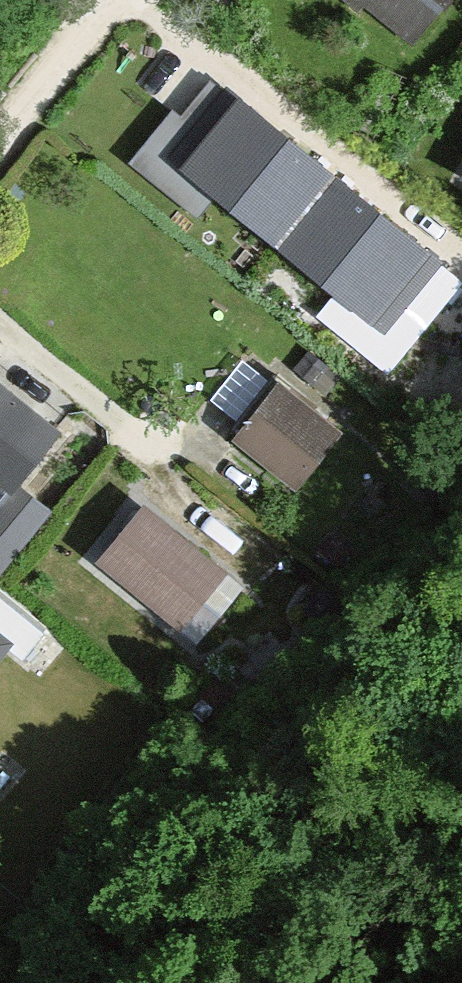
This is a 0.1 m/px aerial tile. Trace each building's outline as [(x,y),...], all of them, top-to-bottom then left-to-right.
[(401,49),(438,0),(337,0),(401,49)] [(238,110),(190,169),(284,245),(332,185),(238,110)] [(432,265),(332,185),(284,245),(384,324),(432,265)] [(331,488),(365,431),(267,373),(233,430),(331,488)] [(14,498),(57,434),(0,396),(0,488),(14,498)] [(137,514),(100,570),(215,644),(251,587),(137,514)] [(0,638),(0,658),(10,646),(0,638)]
